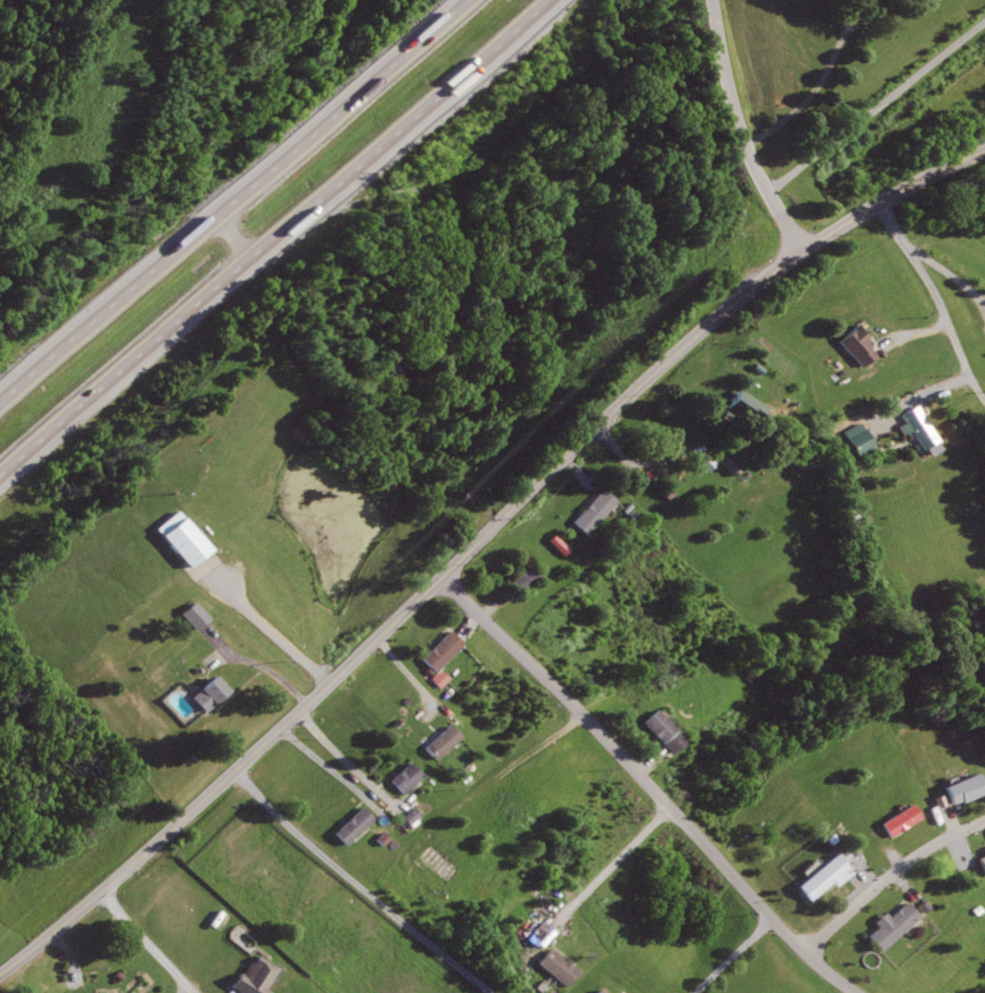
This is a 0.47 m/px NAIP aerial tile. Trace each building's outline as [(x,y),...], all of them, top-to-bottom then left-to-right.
[(861,364),(836,341),(853,324),(868,338),(865,341),(875,350),(861,364)] [(738,389),(726,408),(743,418),(745,415),(767,428),(777,412),(738,389)] [(904,414),(925,450),(942,439),(921,403),(904,414)] [(860,458),(878,448),(867,427),(850,437),(860,458)] [(605,486),(575,521),(591,534),(620,499),(605,486)] [(182,561),(155,527),(178,509),(220,560),(193,582),(179,564),(182,561)] [(566,549),(551,535),(545,541),(560,556),(566,549)] [(521,597),(546,576),(532,561),(508,582),(521,597)] [(196,630),(180,613),(194,601),(209,618),(196,630)] [(467,622),(456,632),(464,641),(475,631),(467,622)] [(446,635),(422,658),(436,672),(460,649),(446,635)] [(753,668),(746,676),(752,681),(759,673),(753,668)] [(444,682),(436,672),(425,681),(433,691),(444,682)] [(190,695),(214,675),(228,691),(204,711),(190,695)] [(673,753),(643,722),(656,709),(686,740),(673,753)] [(436,758),(459,736),(448,724),(425,746),(436,758)] [(407,760),(389,778),(403,792),(421,774),(407,760)] [(948,803),(940,785),(974,771),(982,790),(976,793),(977,795),(961,802),(959,799),(948,803)] [(889,836),(917,817),(908,804),(880,823),(889,836)] [(413,805),(403,816),(409,822),(420,812),(413,805)] [(361,806),(333,831),(345,844),(372,818),(361,806)] [(399,817),(405,825),(407,824),(408,826),(414,821),(407,811),(399,817)] [(383,831),(375,838),(380,844),(388,837),(383,831)] [(446,878),(418,858),(429,843),(456,863),(446,878)] [(800,884),(837,852),(850,867),(812,899),(800,884)] [(977,857),(984,871),(984,853),(977,857)] [(281,896),(291,904),(285,911),(276,903),(281,896)] [(881,927),(871,935),(883,950),(922,917),(909,901),(892,915),(889,911),(877,921),(881,927)] [(565,988),(537,962),(551,948),(578,973),(565,988)] [(272,992),(271,992),(240,992),(229,986),(239,971),(242,973),(250,960),(253,962),(257,955),(277,968),(265,987),(272,992)]
